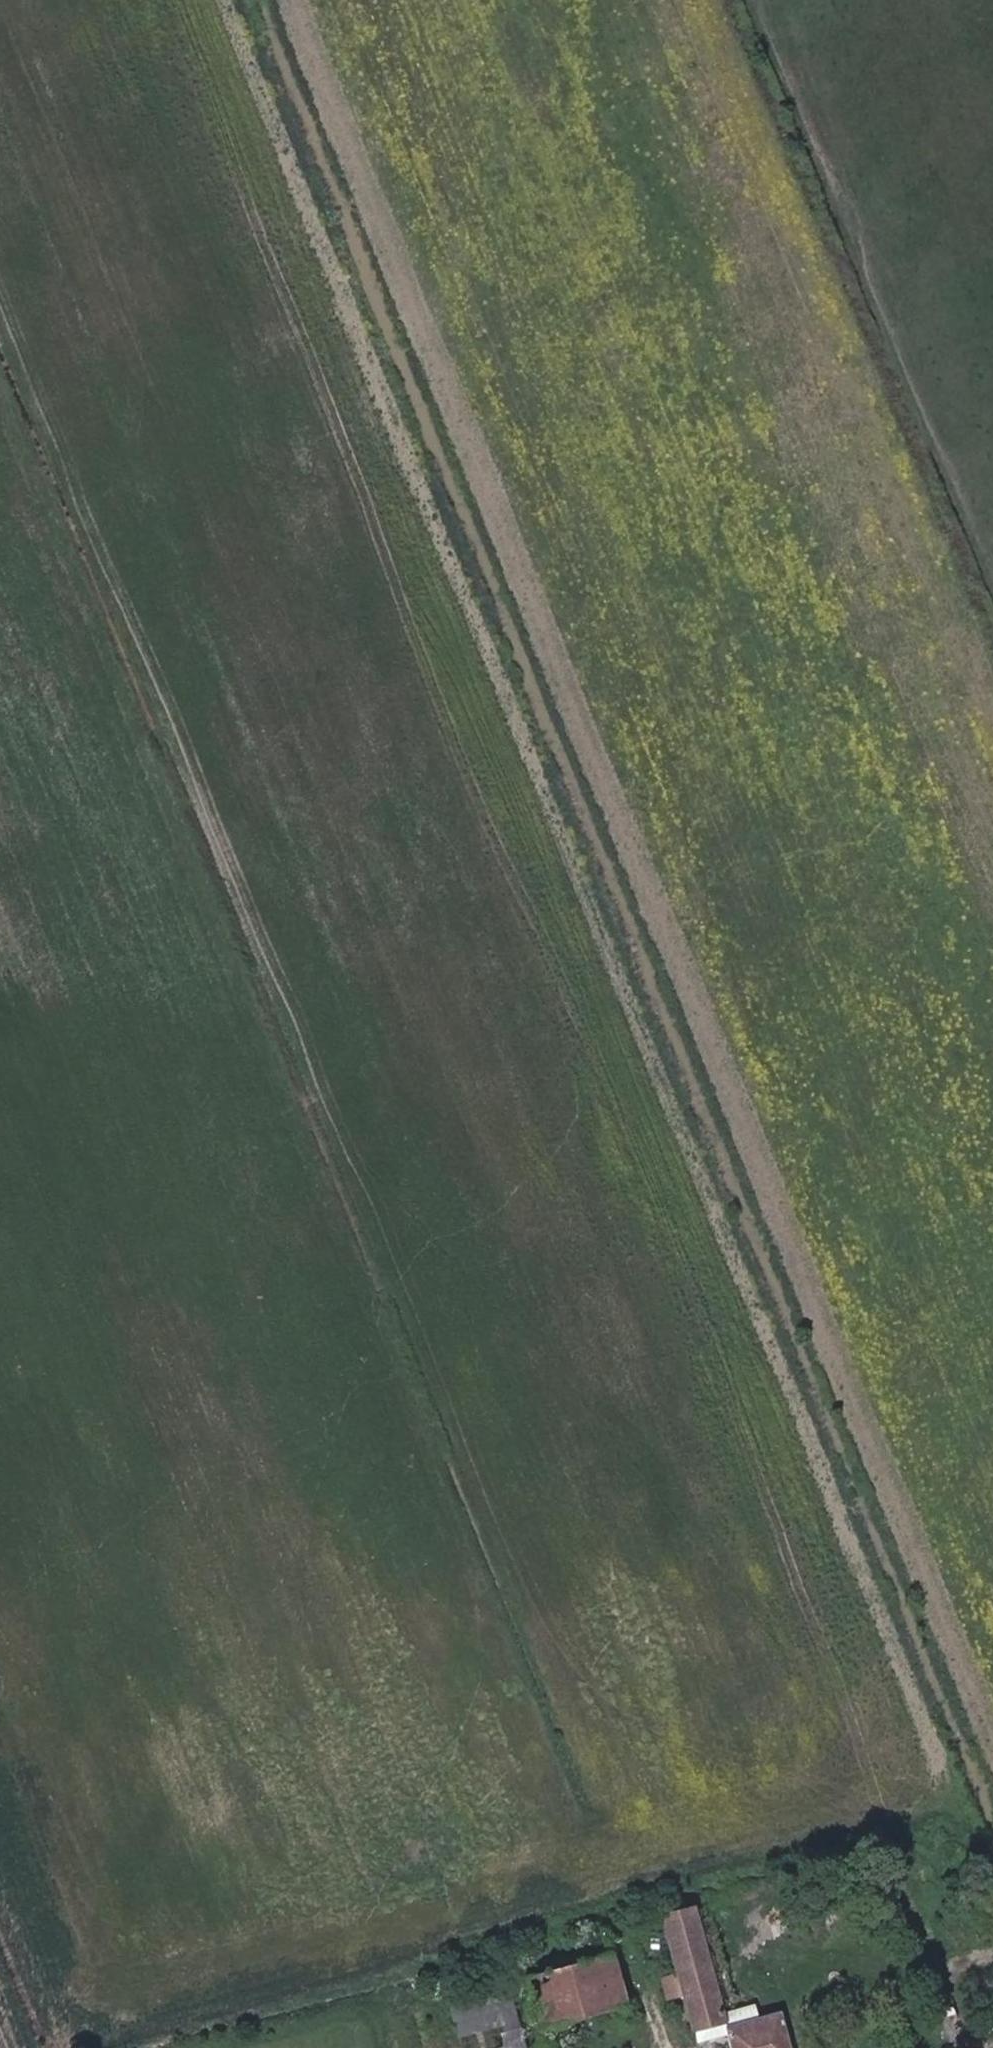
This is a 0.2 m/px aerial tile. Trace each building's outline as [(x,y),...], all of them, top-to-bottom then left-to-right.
[(840,1918),(833,1892),(765,1909),(769,1927),(789,1922),(791,1931),(840,1918)] [(655,1905),(668,1948),(672,1962),(656,1966),(663,1994),(675,1991),(686,2035),(719,2029),(725,2047),(786,2047),(775,2001),(753,2007),(749,1988),(717,1995),(693,1894),(655,1905)] [(616,1962),(605,1919),(514,1944),(540,2047),(638,2047),(616,1962)] [(449,2040),(481,2033),(484,2047),(518,2047),(506,1994),(442,2008),(449,2040)]
